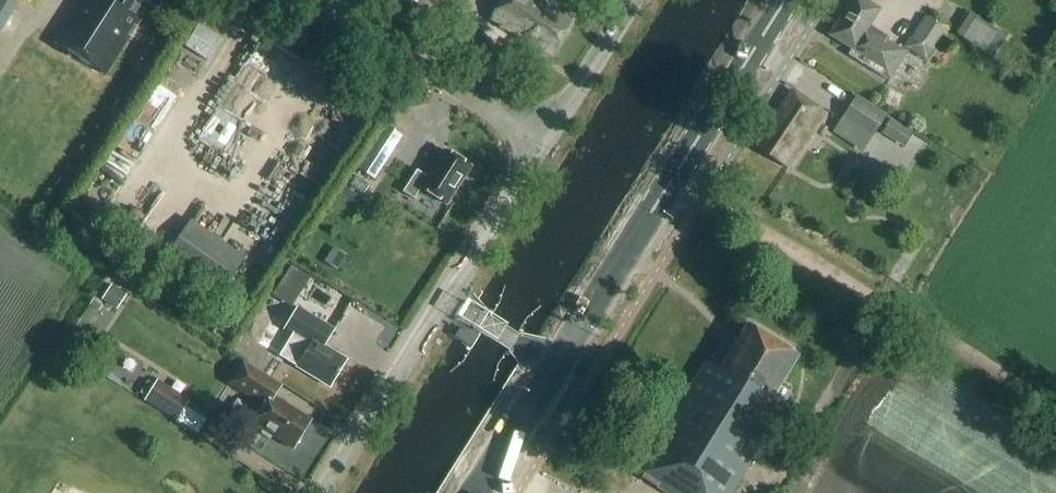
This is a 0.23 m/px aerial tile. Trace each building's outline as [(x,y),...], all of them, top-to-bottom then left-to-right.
[(23,0),(0,0),(0,35),(23,0)] [(148,0),(81,0),(54,43),(105,75),(140,20),(137,18),(148,0)] [(573,23),(546,5),(548,3),(544,0),(501,0),(489,19),(523,42),(524,40),(551,58),(573,23)] [(890,42),(891,41),(870,27),(880,11),(863,0),(854,0),(830,37),(854,53),(851,57),(890,82),(910,52),(901,47),(900,49),(890,42)] [(994,53),(1007,32),(968,8),(955,29),(994,53)] [(925,17),(911,40),(931,52),(945,28),(925,17)] [(209,63),(224,39),(202,26),(187,50),(209,63)] [(331,54),(337,44),(324,36),(318,45),(331,54)] [(791,171),(827,116),(792,92),(756,148),(791,171)] [(871,138),(886,114),(856,96),(841,120),(871,138)] [(881,134),(897,144),(904,148),(913,133),(891,118),(881,134)] [(375,181),(403,138),(385,126),(357,170),(375,181)] [(417,173),(403,196),(414,203),(421,192),(447,208),(471,171),(445,154),(428,180),(417,173)] [(220,289),(242,252),(184,217),(162,255),(220,289)] [(335,247),(326,262),(338,270),(347,255),(335,247)] [(305,290),(312,280),(294,267),(287,278),(305,290)] [(111,286),(102,300),(117,310),(126,297),(111,286)] [(330,388),(347,361),(324,347),(334,330),(297,308),(284,330),(310,346),(297,367),(330,388)] [(491,310),(489,311),(466,346),(466,348),(467,350),(469,350),(471,349),(493,314),(493,312),(493,311),(491,310)] [(800,358),(747,326),(720,371),(707,363),(637,476),(664,492),(734,492),(785,410),(772,402),(800,358)] [(471,348),(477,338),(460,328),(454,338),(471,348)] [(510,355),(524,334),(524,332),(523,330),(521,329),(519,330),(505,351),(505,354),(506,355),(508,356),(510,355)] [(310,421),(273,398),(280,386),(243,363),(230,384),(259,403),(248,421),(262,430),(261,435),(269,440),(273,438),(273,437),(293,449),(310,421)] [(143,402),(175,422),(188,401),(156,381),(143,402)]
